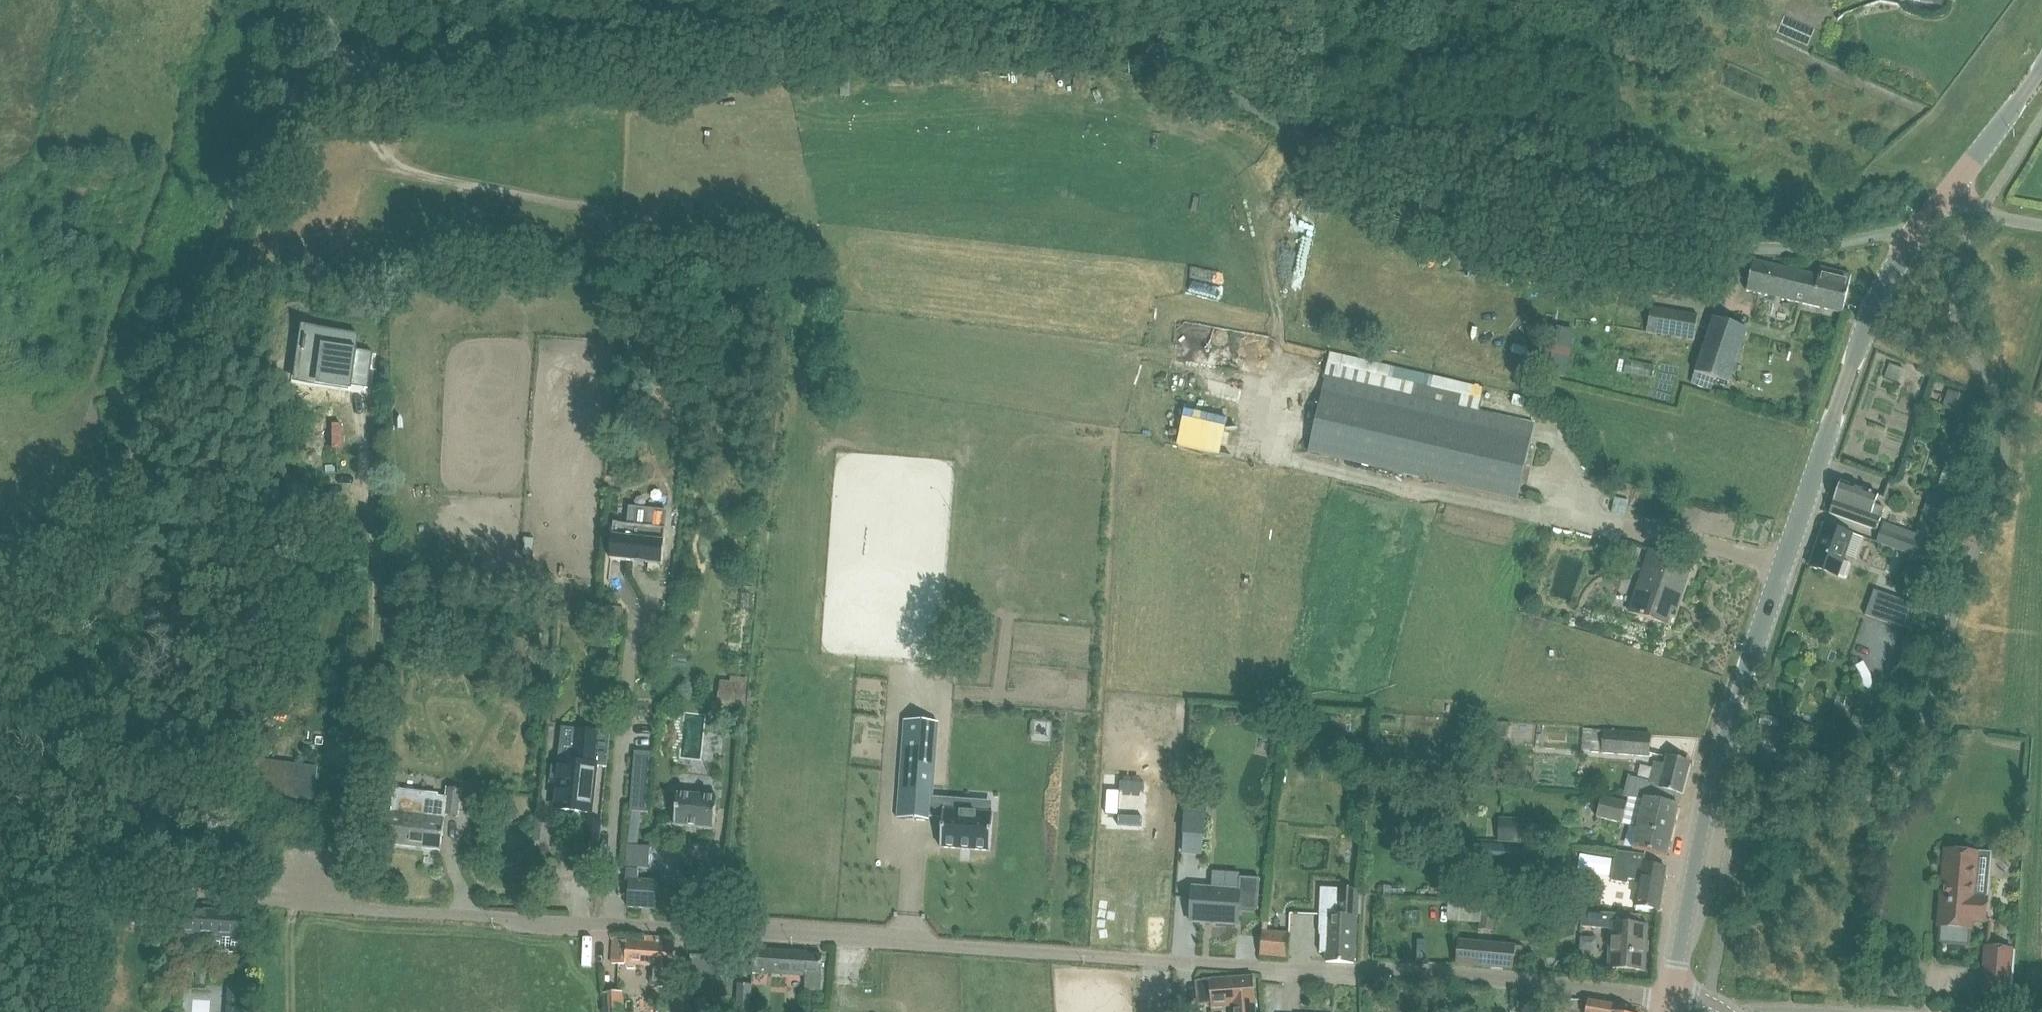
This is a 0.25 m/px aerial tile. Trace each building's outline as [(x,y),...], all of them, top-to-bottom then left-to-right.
[(1289,217),(1285,230),(1301,234),(1295,261),(1304,263),(1313,223),(1289,217)] [(1818,277),(1754,261),(1747,292),(1843,314),(1851,277),(1820,269),(1818,277)] [(1650,308),(1646,334),(1694,342),(1698,316),(1650,308)] [(1638,310),(1635,332),(1645,333),(1647,311),(1638,310)] [(1691,384),(1710,390),(1714,380),(1729,385),(1747,330),(1713,319),(1691,384)] [(299,327),(294,363),(321,366),(318,382),(349,387),(366,389),(371,353),(355,351),(350,350),(352,335),(326,331),(299,327)] [(1546,369),(1568,371),(1571,328),(1548,327),(1546,369)] [(1535,425),(1421,399),(1426,374),(1332,352),(1308,453),(1517,501),(1535,425)] [(1655,366),(1627,361),(1624,375),(1652,380),(1655,366)] [(1887,363),(1882,376),(1897,382),(1902,369),(1887,363)] [(1948,390),(1942,408),(1962,414),(1967,396),(1948,390)] [(1531,399),(1514,395),(1512,405),(1529,408),(1531,399)] [(616,406),(615,417),(628,419),(630,408),(616,406)] [(1220,456),(1227,428),(1184,419),(1178,447),(1220,456)] [(340,450),(339,425),(328,425),(329,450),(340,450)] [(1950,488),(1956,471),(1944,467),(1938,484),(1950,488)] [(1876,531),(1881,516),(1884,508),(1875,505),(1878,496),(1840,483),(1829,514),(1876,531)] [(1948,500),(1947,499),(1929,494),(1915,534),(1884,523),(1877,543),(1928,562),(1948,500)] [(1615,497),(1611,513),(1625,516),(1629,500),(1615,497)] [(614,524),(611,560),(663,565),(666,530),(668,513),(630,509),(628,526),(614,524)] [(1836,578),(1837,576),(1844,578),(1847,577),(1851,567),(1849,564),(1842,561),(1852,534),(1825,525),(1810,568),(1836,578)] [(1629,613),(1666,626),(1675,599),(1680,601),(1692,565),(1650,551),(1629,613)] [(1903,562),(1898,576),(1916,583),(1921,569),(1903,562)] [(1888,624),(1896,599),(1874,591),(1865,616),(1888,624)] [(1899,609),(1894,627),(1903,629),(1907,612),(1899,609)] [(673,637),(671,651),(685,652),(686,643),(682,638),(673,637)] [(1884,684),(1890,664),(1872,658),(1866,679),(1884,684)] [(731,678),(730,684),(727,708),(744,710),(747,680),(731,678)] [(698,758),(700,718),(683,717),(681,758),(698,758)] [(1326,717),(1321,732),(1330,735),(1335,720),(1326,717)] [(1511,722),(1491,721),(1491,737),(1510,738),(1511,722)] [(904,722),(897,818),(932,821),(932,817),(943,818),(941,849),(989,853),(992,813),(944,810),(945,799),(934,798),(939,724),(904,722)] [(1807,727),(1801,742),(1813,747),(1819,732),(1807,727)] [(557,790),(555,810),(591,814),(593,794),(596,766),(608,767),(610,747),(611,733),(563,729),(562,743),(560,762),(557,790)] [(1650,735),(1583,730),(1581,751),(1648,757),(1650,735)] [(1492,749),(1491,756),(1495,760),(1501,761),(1505,758),(1506,752),(1503,747),(1497,747),(1492,749)] [(635,752),(630,812),(648,814),(653,754),(635,752)] [(1690,764),(1671,759),(1667,758),(1664,766),(1655,764),(1649,785),(1647,784),(1647,783),(1629,778),(1624,797),(1628,798),(1629,795),(1643,798),(1673,805),(1676,793),(1682,795),(1690,764)] [(1402,761),(1386,759),(1385,773),(1401,775),(1402,761)] [(316,769),(250,761),(246,792),(313,800),(316,769)] [(1507,783),(1508,770),(1491,769),(1490,782),(1507,783)] [(392,813),(388,845),(440,851),(444,820),(445,820),(446,816),(459,818),(463,790),(447,788),(446,798),(439,797),(439,795),(395,789),(392,813)] [(473,792),(470,812),(482,813),(485,793),(473,792)] [(678,794),(675,826),(714,830),(718,798),(678,794)] [(1631,849),(1648,853),(1667,857),(1679,806),(1673,805),(1643,798),(1629,795),(1628,798),(1627,801),(1627,804),(1600,798),(1596,818),(1637,826),(1631,849)] [(1186,818),(1183,853),(1201,855),(1204,819),(1186,818)] [(1541,821),(1499,819),(1497,843),(1540,845),(1541,821)] [(536,821),(533,845),(541,846),(543,821),(536,821)] [(602,823),(590,822),(586,822),(584,838),(581,869),(597,870),(602,823)] [(1479,861),(1529,866),(1530,849),(1481,844),(1479,861)] [(1628,880),(1630,880),(1642,882),(1638,908),(1658,911),(1666,868),(1644,864),(1645,856),(1626,852),(1616,851),(1611,881),(1627,883),(1628,880)] [(1979,854),(1966,853),(1947,851),(1940,927),(1941,927),(1940,936),(1944,944),(1963,945),(1968,938),(1969,930),(1970,930),(1971,921),(1985,922),(1987,901),(1974,899),(1979,854)] [(1578,855),(1547,852),(1546,869),(1557,870),(1556,874),(1576,876),(1578,855)] [(628,908),(656,909),(658,882),(638,881),(639,871),(627,870),(625,895),(629,895),(628,908)] [(1192,888),(1190,922),(1238,925),(1239,910),(1258,911),(1260,879),(1240,878),(1239,891),(1192,888)] [(1403,887),(1391,887),(1390,895),(1403,895),(1403,887)] [(1338,889),(1338,898),(1320,897),(1319,932),(1321,932),(1320,953),(1326,953),(1326,963),(1354,964),(1356,918),(1357,918),(1358,898),(1358,890),(1338,889)] [(1480,907),(1477,931),(1492,932),(1494,908),(1480,907)] [(175,910),(173,930),(173,945),(211,948),(211,951),(237,952),(238,938),(239,938),(240,914),(175,910)] [(1408,912),(1408,925),(1418,925),(1419,912),(1408,912)] [(1608,969),(1644,971),(1647,927),(1640,927),(1640,916),(1582,913),(1581,928),(1611,929),(1608,969)] [(1262,930),(1260,956),(1287,959),(1290,933),(1262,930)] [(673,988),(673,972),(675,945),(664,945),(665,939),(646,938),(645,943),(614,941),(612,964),(625,965),(626,969),(634,970),(637,966),(652,967),(651,987),(673,988)] [(1459,942),(1457,965),(1522,971),(1524,948),(1459,942)] [(1986,948),(1982,1007),(2005,1009),(2010,950),(1986,948)] [(806,977),(805,991),(821,991),(821,976),(823,956),(807,955),(807,953),(754,950),(752,973),(806,977)] [(1255,1002),(1254,977),(1197,981),(1198,1006),(1211,1005),(1212,1009),(1231,1008),(1231,1011),(1256,1011),(1255,1002)] [(1258,1001),(1277,1003),(1278,983),(1260,982),(1258,1001)] [(752,985),(736,984),(735,1011),(751,1011),(752,985)] [(602,994),(604,1011),(624,1011),(622,993),(602,994)] [(706,999),(694,1000),(694,1011),(707,1011),(706,999)] [(1628,1008),(1588,1001),(1588,1002),(1565,999),(1564,1011),(1627,1011),(1628,1008)]
